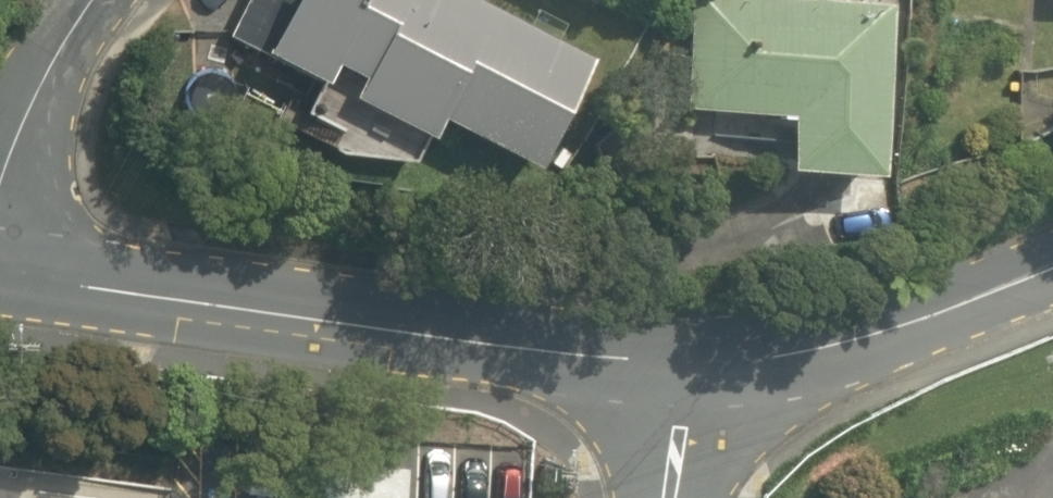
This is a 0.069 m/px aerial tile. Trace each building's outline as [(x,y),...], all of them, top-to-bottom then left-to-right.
[(392,178),(419,122),(519,170),(573,57),(469,8),(472,0),(255,0),(229,53),(297,85),(278,125),(392,178)] [(859,0),(676,0),(667,106),(763,114),(759,168),(861,176),(875,1),(859,0)]
